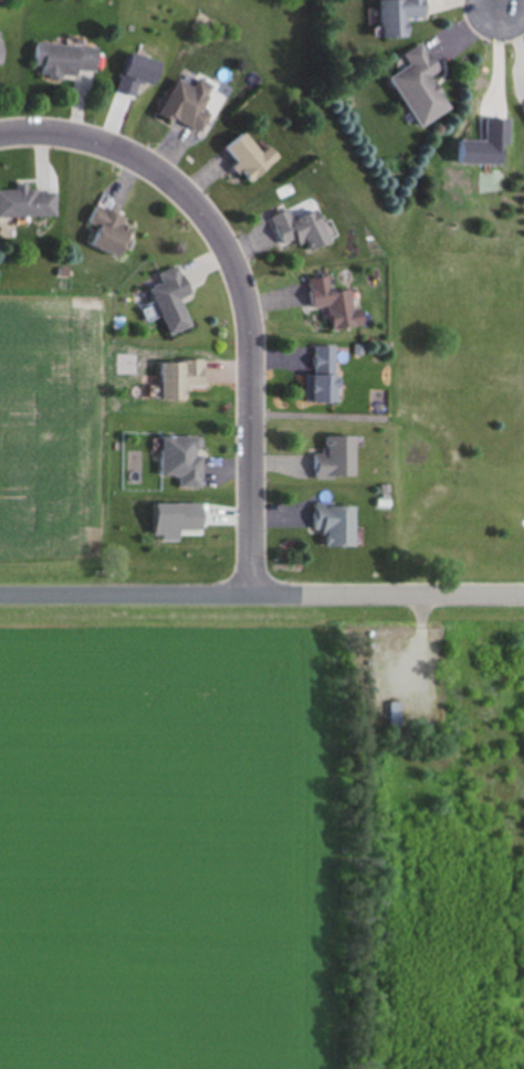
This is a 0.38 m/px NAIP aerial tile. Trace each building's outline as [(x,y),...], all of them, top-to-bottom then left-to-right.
[(411,39),(410,18),(427,18),(427,0),(404,0),(404,1),(382,1),(382,39),(411,39)] [(454,110),(435,75),(442,72),(426,43),(405,55),(412,67),(393,77),(421,128),(454,110)] [(43,75),(100,77),(101,48),(36,45),(36,68),(43,68),(43,75)] [(182,80),(163,113),(202,135),(213,116),(204,111),(216,89),(201,80),(196,88),(182,80)] [(266,152),(246,132),(224,152),(254,185),(283,158),(272,146),(266,152)] [(0,191),(0,218),(61,218),(60,191),(0,191)] [(101,230),(94,247),(124,260),(139,223),(97,207),(89,225),(101,230)] [(334,244),(322,211),(295,221),(291,211),(269,219),(279,248),(304,239),(310,253),(334,244)] [(162,275),(165,285),(155,289),(172,337),(195,329),(184,298),(193,295),(184,268),(162,275)] [(332,307),(337,332),(366,327),(364,311),(357,312),(353,291),(335,294),(332,278),(311,281),(316,310),(332,307)] [(341,347),(316,347),(316,405),(341,405),(341,347)] [(167,364),(167,402),(195,402),(195,389),(207,389),(207,364),(167,364)] [(316,454),(316,480),(360,480),(360,437),(326,437),(326,454),(316,454)] [(205,489),(207,439),(166,438),(165,478),(181,479),(181,489),(205,489)] [(359,550),(360,506),(315,506),(315,521),(327,521),(327,549),(359,550)]
